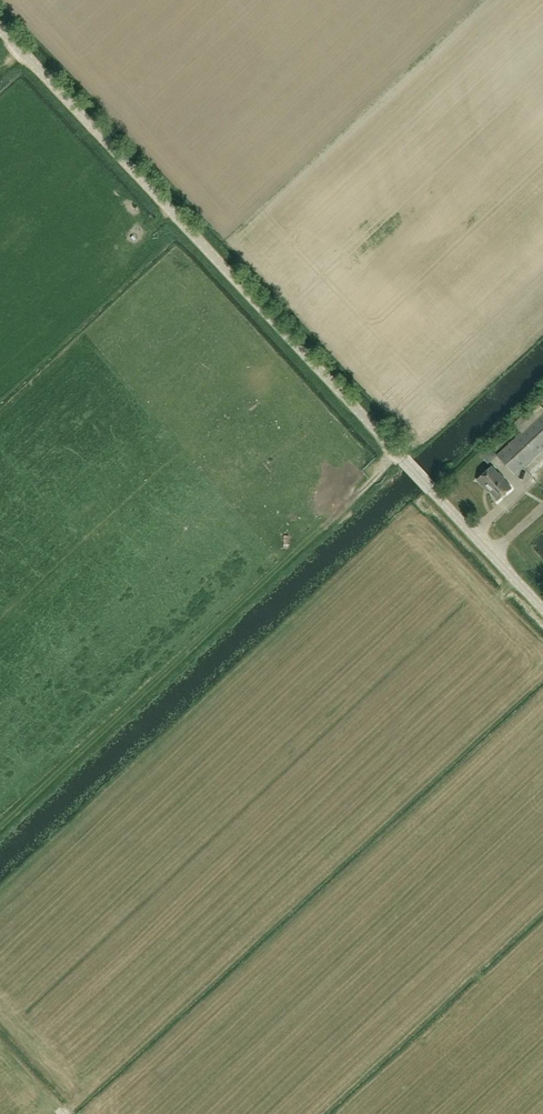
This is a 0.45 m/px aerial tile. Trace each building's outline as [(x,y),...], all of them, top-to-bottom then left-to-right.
[(537,402),(514,424),(521,432),(512,441),(509,438),(507,440),(508,441),(500,448),(502,450),(496,455),(515,476),(542,449),(542,408),(537,402)] [(498,500),(511,487),(504,480),(505,480),(498,472),(497,473),(492,466),(477,480),(486,489),(487,488),(498,500)]
